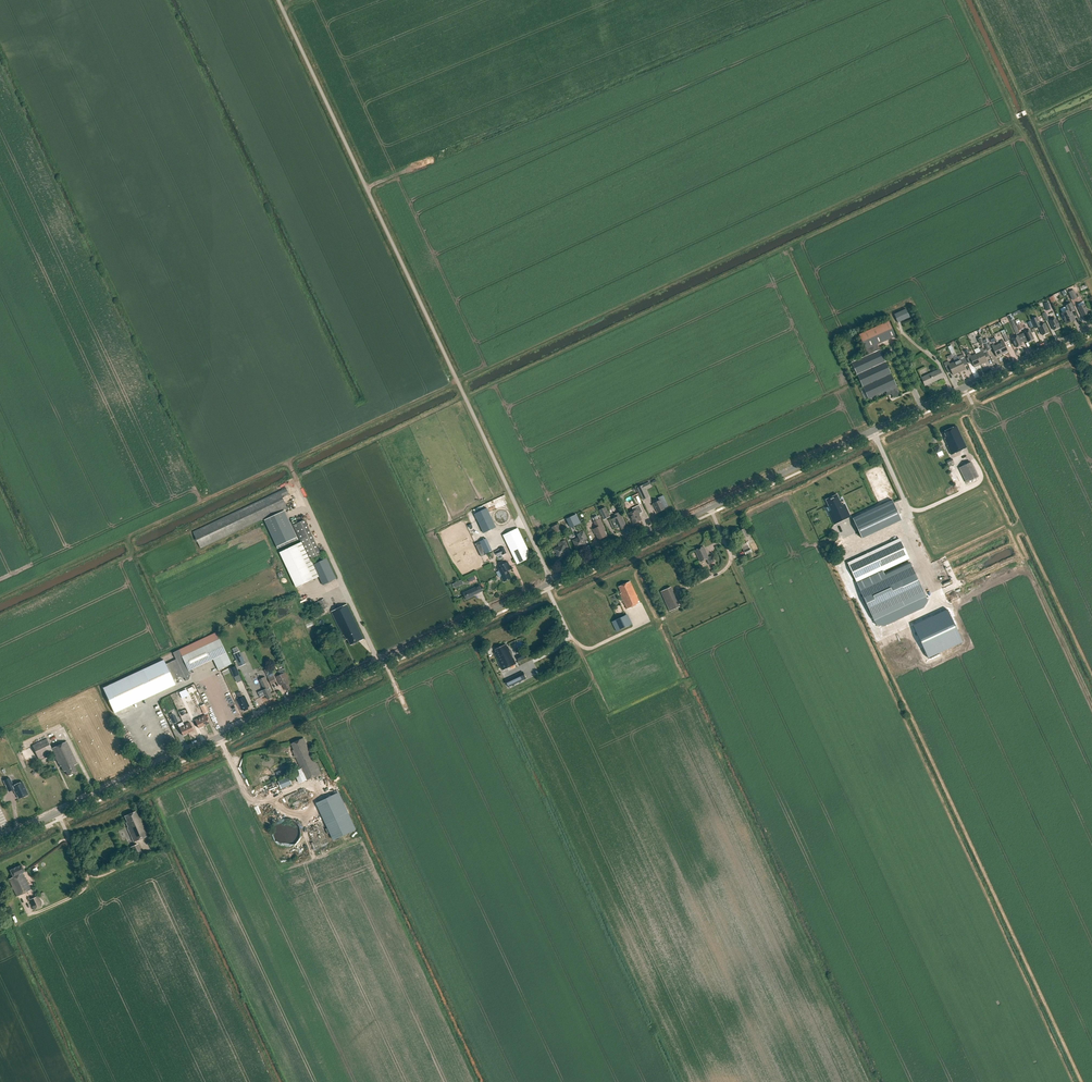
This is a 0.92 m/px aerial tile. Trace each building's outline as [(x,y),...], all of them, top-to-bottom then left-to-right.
[(1067,293),(1071,301),(1077,298),(1072,290),(1067,293)] [(1074,310),(1071,303),(1065,306),(1068,311),(1062,313),(1067,324),(1074,320),(1070,312),(1074,310)] [(1084,304),(1078,308),(1082,317),(1089,313),(1084,304)] [(895,315),(898,323),(910,317),(907,309),(895,315)] [(1039,327),(1043,335),(1049,333),(1044,323),(1041,325),(1037,317),(1031,320),(1035,329),(1039,327)] [(1055,318),(1049,321),(1053,330),(1059,327),(1055,318)] [(1018,331),(1015,326),(1012,319),(1008,321),(1015,335),(1019,333),(1018,331)] [(859,335),(868,355),(852,362),(869,399),(888,391),(889,393),(891,392),(893,398),(901,394),(880,349),(878,350),(876,345),(896,336),(889,321),(859,335)] [(1023,333),(1028,342),(1034,339),(1029,330),(1023,333)] [(1003,331),(1000,332),(1005,343),(1008,342),(1003,331)] [(1011,339),(1016,348),(1022,345),(1017,336),(1011,339)] [(976,354),(981,364),(987,362),(982,351),(985,350),(979,338),(976,340),(980,348),(980,347),(981,349),(979,349),(980,352),(976,354)] [(997,345),(1002,354),(1008,352),(1002,340),(1000,341),(1001,343),(997,345)] [(952,353),(956,351),(955,349),(959,348),(957,343),(949,345),(952,353)] [(991,346),(996,357),(1002,354),(997,345),(994,346),(993,344),(991,346)] [(970,357),(974,367),(981,364),(976,354),(971,356),(970,354),(967,355),(968,358),(970,357)] [(954,362),(959,372),(965,369),(964,366),(968,364),(965,358),(964,358),(962,355),(958,357),(959,360),(954,362)] [(951,372),(953,375),(959,372),(954,362),(950,364),(948,361),(944,364),(948,373),(951,372)] [(922,378),(925,386),(943,377),(940,369),(922,378)] [(967,448),(956,426),(943,432),(946,438),(945,439),(948,446),(947,446),(951,455),(967,448)] [(958,468),(966,483),(979,477),(971,462),(958,468)] [(640,494),(646,492),(645,489),(651,486),(649,482),(637,488),(640,494)] [(289,495),(286,489),(194,532),(201,549),(286,509),(287,510),(288,510),(282,498),(289,495)] [(836,524),(850,517),(847,509),(844,510),(837,495),(826,500),(829,506),(830,506),(834,514),(832,515),(836,524)] [(653,504),(658,513),(665,509),(661,500),(653,504)] [(640,515),(640,514),(643,512),(639,505),(632,508),(634,511),(628,514),(630,519),(631,519),(634,524),(642,520),(640,516),(640,515)] [(599,509),(603,519),(610,516),(606,506),(599,509)] [(487,509),(475,514),(484,534),(496,528),(487,509)] [(297,538),(285,511),(265,521),(277,547),(297,538)] [(615,514),(617,518),(612,520),(616,528),(621,526),(622,529),(627,527),(620,512),(615,514)] [(604,530),(605,529),(600,519),(599,519),(597,516),(592,518),(594,522),(597,528),(593,530),(595,535),(596,534),(599,540),(607,536),(604,530)] [(302,542),(280,552),(296,588),(319,577),(323,585),(336,579),(327,559),(314,565),(311,559),(322,554),(305,519),(294,525),(302,542)] [(562,531),(559,524),(552,527),(556,534),(562,531)] [(503,535),(517,564),(532,558),(518,528),(503,535)] [(739,531),(741,536),(739,537),(741,540),(749,536),(745,528),(739,531)] [(578,538),(573,541),(575,546),(575,547),(577,551),(581,549),(580,548),(586,545),(583,540),(587,538),(584,531),(577,535),(578,538)] [(862,556),(847,563),(874,620),(925,596),(910,563),(885,575),(883,570),(908,559),(899,539),(862,556)] [(557,555),(556,555),(558,559),(562,557),(567,554),(565,548),(568,547),(565,540),(558,543),(560,547),(555,549),(557,555)] [(484,554),(486,553),(480,542),(475,544),(481,556),(485,555),(484,554)] [(747,542),(741,545),(746,556),(752,553),(747,542)] [(706,559),(709,565),(715,562),(712,556),(708,557),(703,547),(695,550),(701,562),(706,559)] [(501,577),(504,582),(512,578),(508,571),(512,569),(511,566),(510,567),(508,562),(502,565),(503,567),(499,569),(500,571),(497,572),(499,578),(501,577)] [(622,593),(620,594),(627,609),(640,603),(630,581),(619,587),(622,593)] [(480,585),(462,593),(466,600),(473,597),(473,596),(483,592),(480,585)] [(661,592),(670,612),(680,607),(671,587),(661,592)] [(325,599),(320,601),(324,610),(329,608),(325,599)] [(344,635),(346,640),(348,639),(351,645),(364,639),(347,604),(332,612),(343,636),(344,635)] [(943,614),(883,641),(896,671),(957,644),(943,614)] [(612,622),(617,632),(630,625),(625,615),(612,622)] [(216,632),(173,653),(176,659),(166,664),(164,660),(103,688),(114,713),(175,685),(173,680),(180,676),(180,675),(183,674),(186,681),(189,680),(190,676),(188,675),(189,671),(213,659),(218,670),(231,664),(219,639),(216,632)] [(494,653),(503,670),(516,664),(513,658),(511,651),(510,651),(508,646),(507,647),(506,644),(495,649),(496,652),(494,653)] [(246,664),(243,657),(236,660),(239,667),(246,664)] [(235,666),(230,668),(234,677),(240,674),(235,666)] [(272,671),(269,673),(267,669),(264,670),(270,685),(277,682),(272,671)] [(505,680),(508,686),(526,678),(523,672),(505,680)] [(282,684),(285,690),(286,689),(287,691),(291,689),(288,684),(290,683),(285,673),(276,677),(280,685),(282,684)] [(265,695),(266,695),(268,700),(269,699),(270,699),(271,699),(272,698),(273,697),(270,692),(271,691),(269,688),(270,687),(265,677),(260,680),(264,690),(263,690),(265,695)] [(186,689),(179,693),(182,699),(189,695),(186,689)] [(241,710),(243,710),(244,711),(249,709),(248,707),(250,706),(245,697),(243,698),(240,692),(237,694),(239,699),(237,700),(241,710)] [(178,722),(175,715),(170,717),(173,724),(178,722)] [(200,718),(204,726),(209,723),(205,715),(200,718)] [(195,720),(198,728),(204,726),(200,718),(195,720)] [(184,725),(188,733),(194,731),(190,722),(184,725)] [(179,727),(183,736),(188,733),(184,725),(179,727)] [(301,769),(295,772),(300,783),(306,780),(306,781),(321,774),(316,762),(315,762),(304,738),(291,744),(294,750),(293,751),(301,769)] [(32,746),(39,759),(53,753),(58,763),(59,763),(61,766),(64,772),(66,771),(68,776),(77,772),(74,766),(77,764),(67,742),(51,749),(47,739),(32,746)] [(280,782),(283,790),(294,785),(290,777),(280,782)] [(17,795),(19,799),(24,797),(25,797),(27,796),(27,795),(28,795),(22,782),(13,786),(10,778),(4,781),(9,792),(14,790),(16,795),(17,795)] [(127,828),(134,842),(149,835),(138,810),(125,816),(127,822),(126,823),(128,827),(127,828)] [(130,848),(134,856),(142,853),(138,844),(130,848)] [(25,872),(22,865),(10,870),(13,877),(12,878),(9,879),(17,897),(31,890),(25,877),(23,873),(25,872)] [(29,900),(34,910),(42,906),(37,896),(29,900)]
